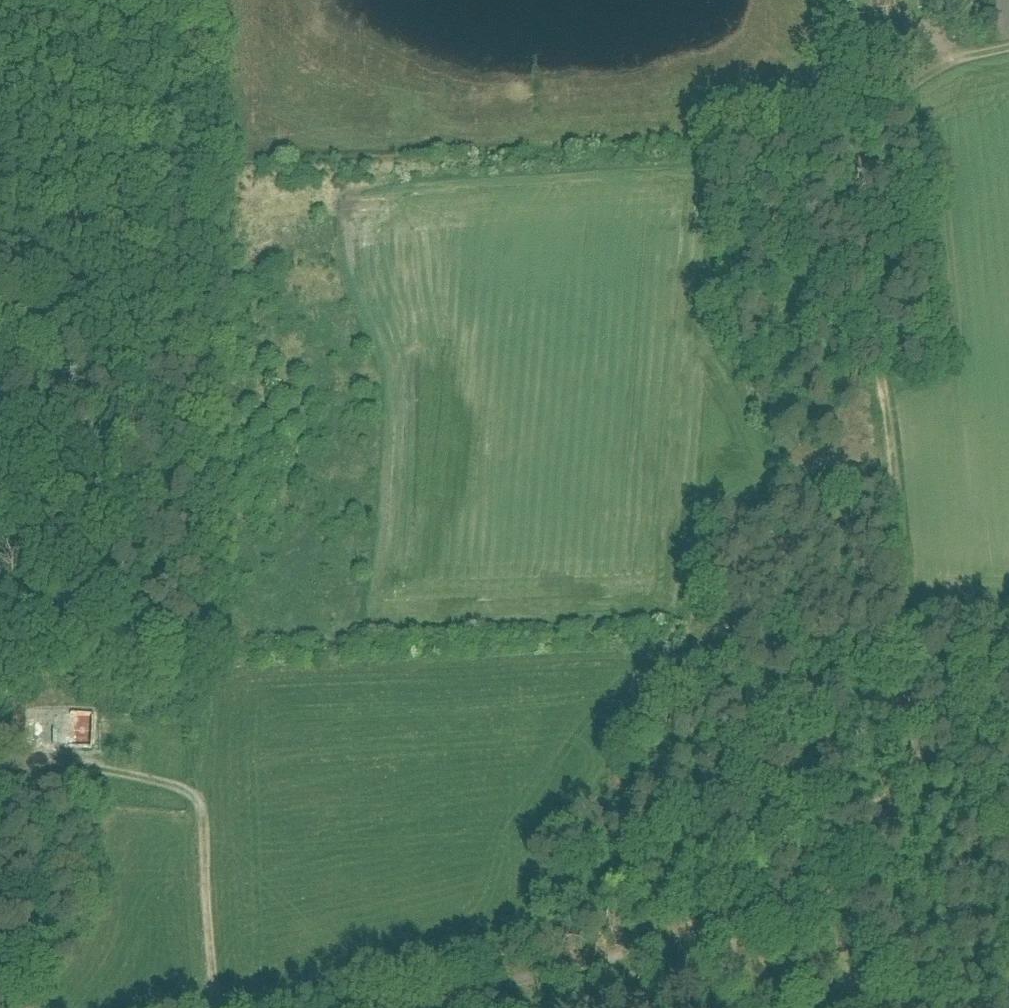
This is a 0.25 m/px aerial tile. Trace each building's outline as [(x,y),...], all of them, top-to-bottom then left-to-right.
[(86,693),(34,694),(36,740),(83,738),(83,711),(87,711),(86,693)]
